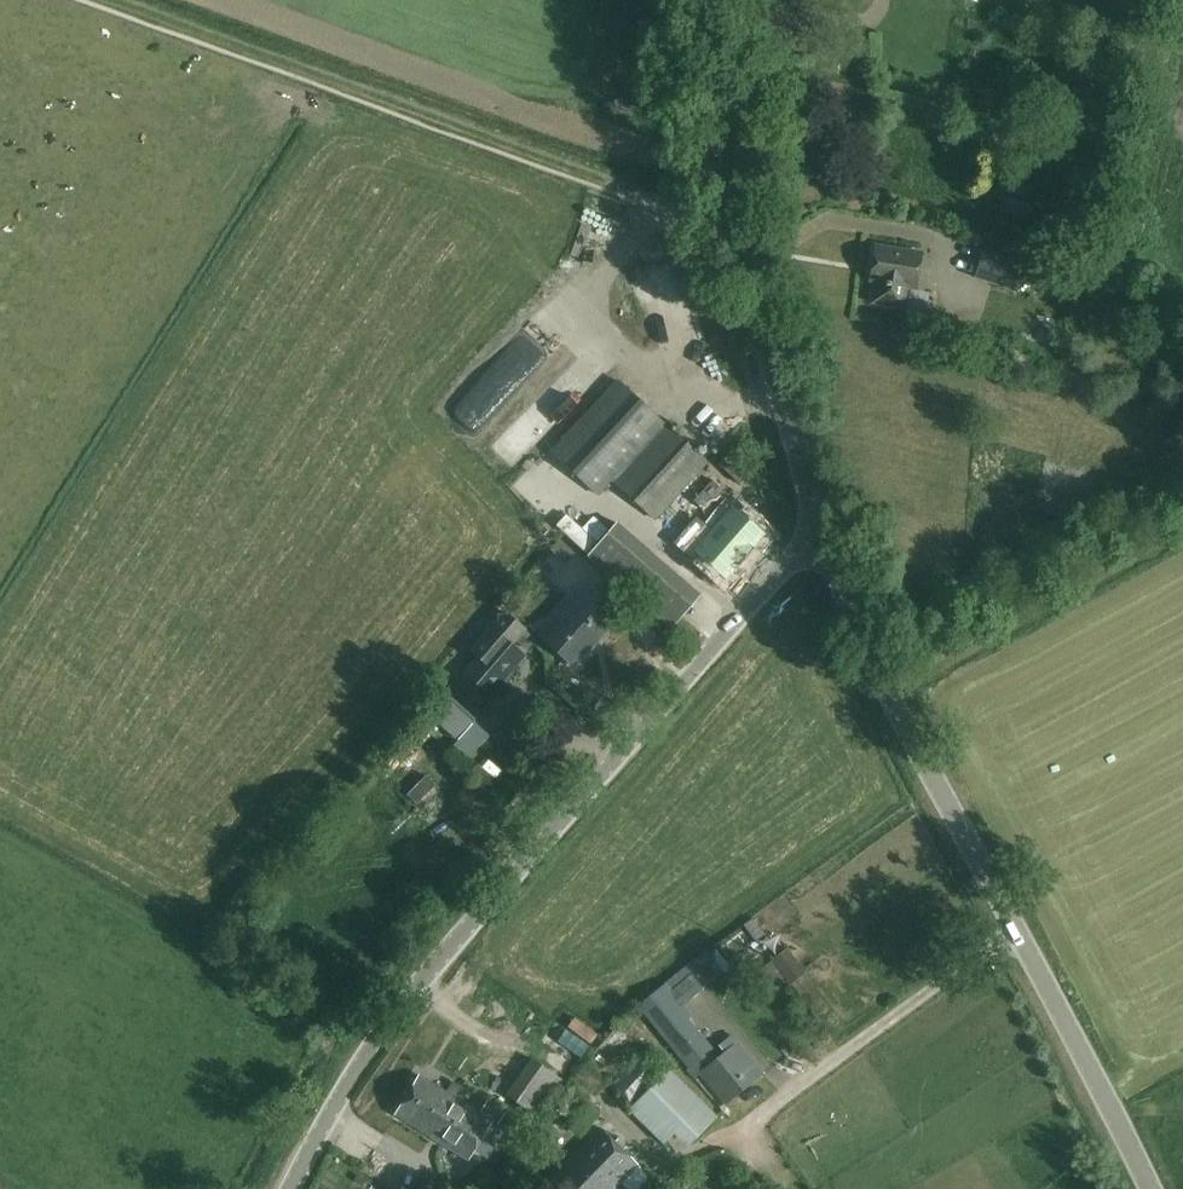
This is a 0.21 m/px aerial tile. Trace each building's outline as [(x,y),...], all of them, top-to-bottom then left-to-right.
[(875,247),(870,282),(876,283),(872,303),(903,308),(906,287),(915,289),(920,254),(875,247)] [(1027,262),(984,248),(974,280),(1018,293),(1027,262)] [(552,432),(610,366),(587,346),(529,412),(552,432)] [(598,496),(612,480),(655,521),(708,464),(665,423),(618,379),(551,452),(598,496)] [(1175,414),(1170,427),(1182,433),(1182,417),(1175,414)] [(667,527),(679,538),(726,487),(713,476),(667,527)] [(697,521),(679,539),(702,562),(705,559),(726,579),(769,535),(761,526),(764,523),(753,511),(749,515),(740,505),(711,534),(697,521)] [(568,513),(558,524),(588,551),(608,528),(595,517),(585,528),(568,513)] [(701,595),(617,521),(587,556),(671,629),(701,595)] [(559,539),(550,549),(566,562),(575,552),(559,539)] [(616,619),(582,590),(543,639),(574,667),(616,619)] [(504,609),(469,649),(492,669),(527,629),(504,609)] [(506,731),(462,693),(440,718),(484,756),(506,731)] [(435,785),(426,775),(407,794),(417,804),(435,785)] [(788,949),(772,962),(792,987),(808,974),(788,949)] [(706,950),(666,983),(665,982),(635,1006),(689,1070),(715,1050),(690,1019),(693,1016),(674,992),(714,960),(706,950)] [(720,1046),(726,1054),(700,1075),(724,1104),(763,1073),(733,1036),(720,1046)] [(530,1060),(506,1095),(538,1116),(562,1080),(530,1060)] [(637,1060),(612,1087),(630,1104),(655,1076),(637,1060)] [(639,1122),(681,1079),(669,1068),(628,1111),(639,1122)] [(433,1139),(458,1099),(419,1075),(395,1115),(433,1139)] [(681,1079),(639,1122),(664,1145),(675,1132),(689,1146),(719,1116),(681,1079)] [(480,1113),(458,1099),(433,1139),(468,1160),(492,1120),(480,1113)] [(480,1113),(492,1120),(498,1124),(506,1111),(488,1100),(480,1113)] [(546,1183),(553,1188),(615,1188),(638,1165),(600,1128),(546,1183)]
